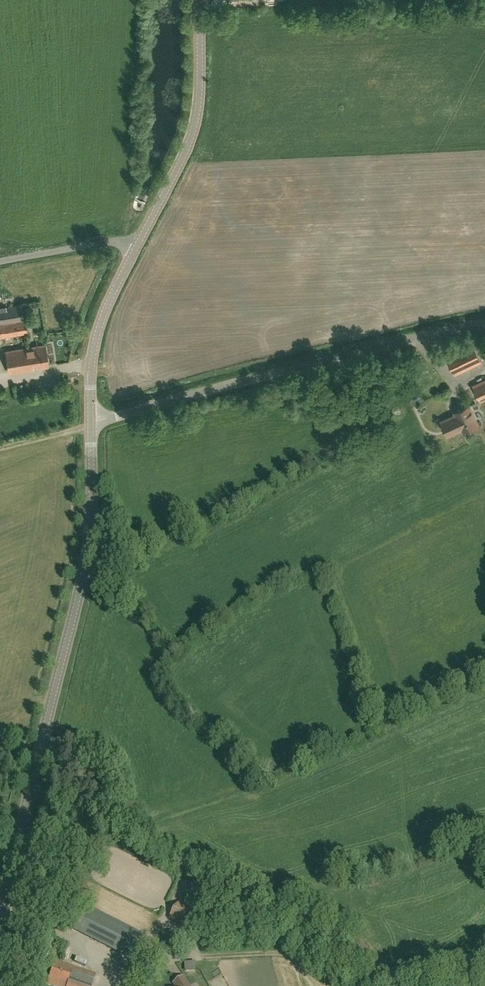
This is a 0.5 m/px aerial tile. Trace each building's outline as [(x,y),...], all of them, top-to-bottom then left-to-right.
[(27,332),(22,304),(0,308),(0,337),(27,332)] [(472,341),(454,351),(451,345),(444,349),(456,374),(482,362),(476,349),(484,347),(484,337),(472,340),(472,341)] [(9,372),(33,368),(33,367),(49,365),(45,344),(30,347),(30,346),(5,350),(9,372)] [(474,385),(481,400),(484,398),(484,380),(474,385)] [(479,423),(470,404),(455,411),(457,414),(442,421),(448,435),(463,428),(464,430),(479,423)] [(351,452),(362,444),(356,436),(345,444),(351,452)] [(164,914),(169,918),(177,906),(172,902),(164,914)] [(179,903),(171,918),(190,930),(198,915),(179,903)] [(142,936),(123,927),(112,948),(112,949),(131,958),(142,936)] [(47,984),(53,985),(92,985),(96,975),(56,960),(47,984)] [(175,984),(176,985),(189,985),(183,978),(175,984)]
